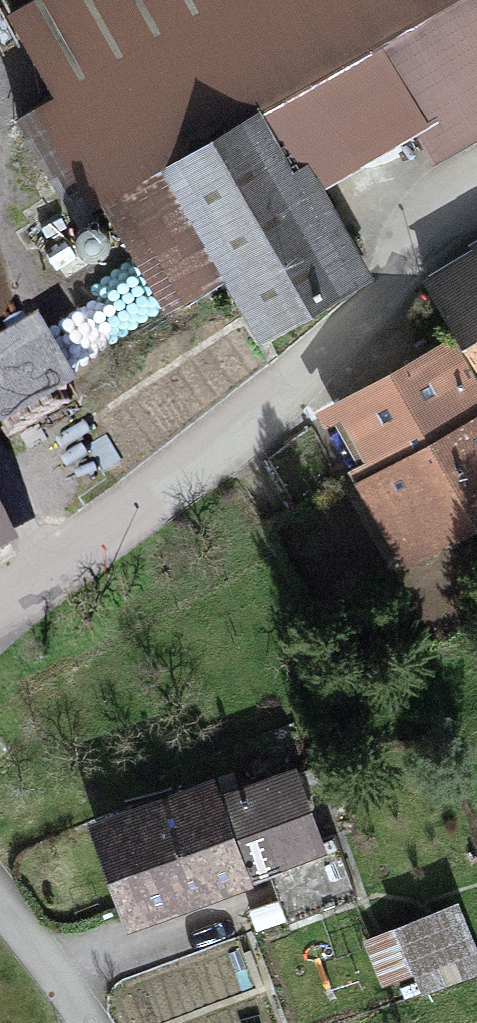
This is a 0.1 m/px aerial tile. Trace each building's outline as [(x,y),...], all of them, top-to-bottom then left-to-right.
[(96,220),(316,93),(371,61),(432,26),(417,0),(53,0),(9,25),(57,106),(37,118),(96,220)] [(432,26),(371,61),(436,168),(476,143),(476,0),(417,0),(432,26)] [(262,351),(379,285),(313,167),(342,138),(316,93),(96,220),(157,325),(226,286),(262,351)] [(428,289),(476,366),(476,258),(428,289)] [(90,399),(57,337),(0,366),(0,420),(10,440),(90,399)] [(357,480),(476,416),(476,401),(447,347),(323,416),(357,480)] [(357,480),(408,576),(476,539),(476,416),(357,480)] [(11,565),(0,547),(0,571),(11,565)] [(218,783),(94,826),(128,922),(323,854),(295,775),(224,800),(218,783)] [(455,926),(367,952),(381,999),(469,973),(455,926)]
